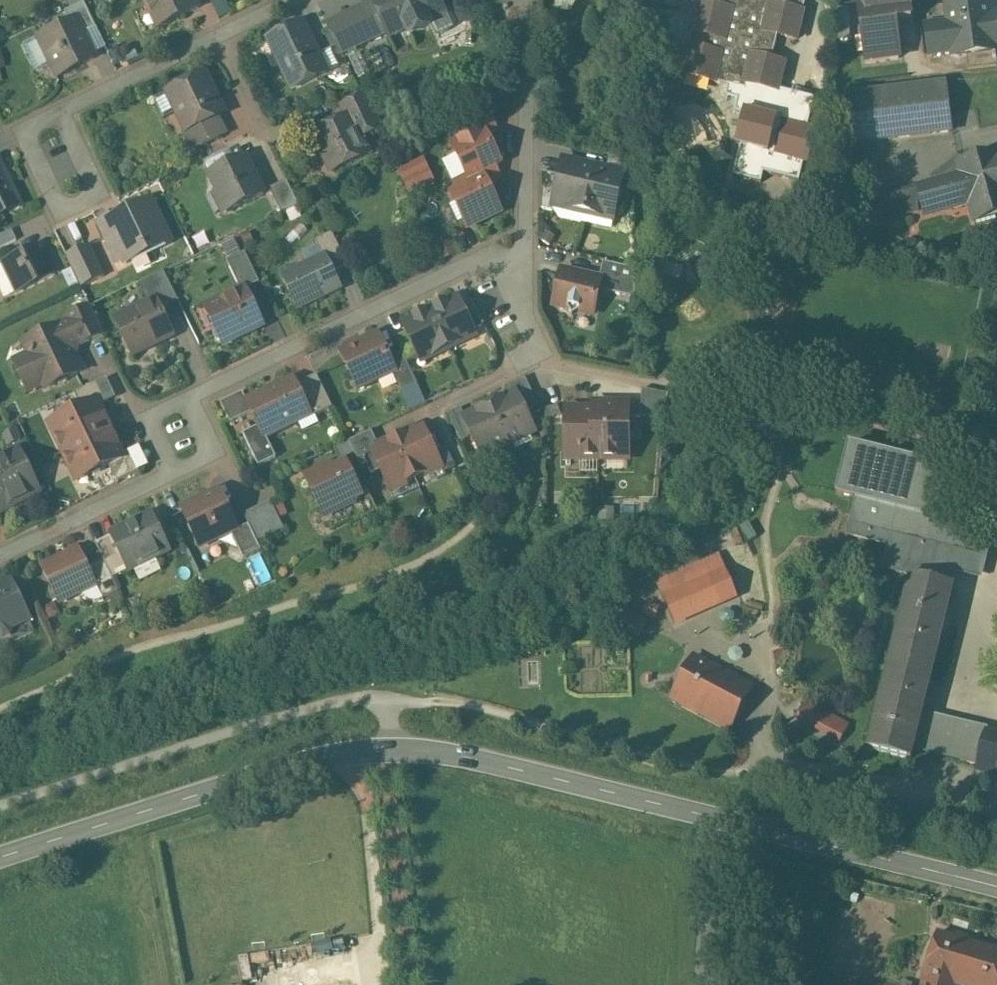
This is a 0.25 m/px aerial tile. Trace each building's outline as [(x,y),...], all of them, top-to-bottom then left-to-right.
[(157,29),(198,9),(194,0),(143,0),(157,29)] [(386,34),(388,37),(405,29),(408,37),(431,26),(426,15),(441,8),(437,0),(370,0),(386,34)] [(676,1),(697,6),(681,75),(745,91),(746,85),(777,92),(784,65),(771,62),(777,36),(796,40),(805,0),(773,0),(677,0),(676,1)] [(865,63),(899,58),(894,23),(910,21),(908,0),(857,0),(865,63)] [(948,24),(926,27),(930,55),(952,52),(952,56),(966,54),(994,50),(994,46),(996,46),(996,40),(994,14),(990,15),(988,0),(945,0),(948,24)] [(82,3),(67,10),(73,21),(74,21),(80,34),(94,28),(82,3)] [(372,4),(345,17),(359,47),(386,34),(372,4)] [(359,47),(345,17),(327,25),(341,55),(359,47)] [(73,21),(36,39),(54,77),(92,60),(80,34),(74,21),(73,21)] [(302,24),(268,41),(292,90),(325,73),(302,24)] [(204,76),(168,93),(168,94),(172,93),(179,107),(177,113),(186,132),(187,133),(217,118),(223,115),(217,103),(218,99),(216,94),(212,93),(204,76)] [(943,86),(849,98),(855,145),(949,133),(943,86)] [(365,95),(340,107),(345,118),(318,132),(326,150),(322,152),(332,174),(369,156),(361,139),(381,130),(365,95)] [(489,115),(457,131),(463,141),(483,132),(486,137),(497,132),(489,115)] [(217,118),(187,133),(186,132),(184,133),(193,151),(225,135),(217,118)] [(463,141),(452,147),(466,176),(468,180),(494,167),(499,164),(486,137),(483,132),(463,141)] [(958,165),(961,176),(969,203),(976,227),(995,221),(994,216),(996,215),(996,158),(996,159),(995,155),(958,165)] [(244,157),(209,175),(227,213),(263,196),(244,157)] [(634,164),(608,158),(605,174),(623,177),(622,179),(634,182),(634,164)] [(422,161),(410,167),(411,169),(400,174),(409,194),(433,183),(422,161)] [(605,174),(562,164),(559,177),(553,205),(554,205),(613,218),(616,206),(622,208),(622,188),(620,187),(622,179),(623,177),(605,174)] [(494,167),(468,180),(466,176),(452,182),(457,193),(483,180),(487,187),(497,182),(499,177),(494,167)] [(19,207),(0,168),(0,217),(19,207)] [(559,177),(541,173),(541,210),(552,212),(554,205),(553,205),(559,177)] [(961,176),(917,189),(921,203),(925,216),(969,203),(961,176)] [(457,193),(452,196),(467,228),(499,213),(487,187),(483,180),(457,193)] [(287,182),(269,191),(281,216),(299,207),(287,182)] [(917,189),(877,201),(883,222),(918,212),(916,205),(921,203),(917,189)] [(748,200),(727,195),(724,206),(745,211),(748,200)] [(150,202),(125,214),(124,212),(99,224),(102,231),(112,227),(120,243),(122,241),(130,257),(142,251),(145,256),(170,244),(150,202)] [(120,243),(112,227),(102,231),(99,224),(97,225),(115,264),(124,260),(130,257),(122,241),(120,243)] [(0,233),(0,248),(15,241),(10,229),(0,233)] [(331,234),(315,242),(323,259),(324,258),(332,274),(347,267),(331,234)] [(914,243),(907,241),(902,245),(900,252),(904,258),(910,259),(916,256),(918,249),(914,243)] [(89,246),(65,257),(81,289),(104,278),(89,246)] [(0,266),(14,295),(52,276),(38,247),(0,266)] [(244,254),(226,263),(239,288),(257,279),(244,254)] [(323,259),(283,278),(298,309),(339,289),(332,274),(324,258),(323,259)] [(634,271),(603,264),(599,280),(600,281),(598,291),(634,299),(634,271)] [(599,280),(561,272),(553,307),(567,310),(572,317),(578,313),(593,316),(598,291),(600,281),(599,280)] [(163,273),(138,284),(148,304),(155,301),(159,310),(177,301),(163,273)] [(245,291),(205,310),(214,328),(212,333),(216,341),(221,343),(222,346),(262,327),(245,291)] [(457,300),(445,305),(444,304),(434,309),(435,310),(430,313),(447,349),(461,342),(462,337),(472,332),(460,307),(457,300)] [(148,304),(115,320),(123,338),(122,343),(126,352),(131,354),(132,356),(172,337),(159,310),(155,301),(148,304)] [(472,302),(460,307),(472,332),(484,326),(472,302)] [(89,308),(65,319),(68,325),(78,346),(79,347),(103,336),(89,308)] [(424,313),(414,318),(414,320),(403,326),(407,333),(418,357),(429,352),(433,356),(447,349),(430,313),(425,315),(424,313)] [(40,338),(26,345),(31,353),(29,357),(35,369),(20,376),(29,393),(43,386),(45,390),(44,390),(44,391),(56,385),(59,386),(67,382),(68,380),(82,373),(82,372),(81,373),(72,353),(73,348),(78,346),(68,325),(52,332),(50,327),(37,333),(40,338)] [(407,333),(395,339),(402,354),(406,363),(418,357),(407,333)] [(377,336),(341,354),(358,390),(392,373),(394,372),(388,360),(377,336)] [(402,354),(388,360),(394,372),(392,373),(402,393),(417,385),(406,363),(402,354)] [(317,378),(296,388),(308,413),(311,411),(314,417),(332,409),(317,378)] [(292,381),(246,403),(263,438),(264,438),(263,435),(279,427),(284,428),(292,424),(293,420),(308,413),(296,388),(292,381)] [(96,385),(74,395),(81,410),(95,403),(98,408),(105,404),(96,385)] [(659,412),(658,392),(639,393),(640,413),(659,412)] [(519,403),(515,394),(514,395),(514,396),(503,402),(502,400),(489,406),(507,444),(531,432),(532,434),(534,433),(524,412),(519,403)] [(533,396),(519,403),(524,412),(538,406),(533,396)] [(81,410),(74,413),(71,412),(64,415),(63,419),(60,420),(63,426),(55,430),(54,434),(63,454),(110,431),(103,416),(101,416),(98,408),(95,403),(81,410)] [(627,405),(592,405),(592,411),(585,411),(585,415),(566,415),(566,453),(579,453),(579,460),(598,460),(598,452),(627,452),(627,405)] [(489,406),(476,413),(477,415),(465,420),(464,418),(463,419),(467,428),(472,437),(482,458),(483,458),(482,456),(507,444),(489,406)] [(467,428),(456,434),(460,443),(472,437),(467,428)] [(400,438),(393,442),(392,440),(378,446),(370,450),(375,460),(389,490),(440,466),(423,430),(417,433),(415,429),(399,436),(400,438)] [(110,431),(63,454),(72,473),(77,475),(85,471),(88,477),(90,476),(94,477),(100,474),(102,470),(109,467),(123,460),(121,455),(117,447),(117,446),(110,431)] [(371,433),(349,443),(360,467),(375,460),(370,450),(378,446),(371,433)] [(946,471),(848,446),(836,495),(854,501),(934,520),(946,471)] [(38,493),(18,452),(0,461),(0,511),(38,493)] [(334,469),(327,467),(319,471),(317,478),(307,482),(324,518),(353,504),(355,500),(361,497),(345,464),(334,469)] [(219,492),(181,510),(199,547),(218,538),(219,541),(231,535),(238,532),(237,531),(219,492)] [(990,544),(931,530),(934,520),(854,501),(845,537),(887,547),(957,564),(983,571),(990,544)] [(150,516),(111,535),(111,537),(128,571),(168,552),(150,516)] [(248,526),(237,531),(238,532),(231,535),(243,560),(260,551),(248,526)] [(111,537),(95,545),(102,560),(112,579),(128,571),(111,537)] [(881,570),(911,578),(950,589),(957,564),(887,547),(881,570)] [(78,551),(42,568),(58,603),(94,585),(86,567),(78,551)] [(718,557),(657,584),(662,595),(707,575),(723,568),(718,557)] [(112,579),(102,560),(86,567),(94,585),(95,585),(102,599),(118,592),(112,579)] [(723,568),(707,575),(715,593),(731,587),(723,568)] [(707,575),(662,595),(670,613),(715,593),(707,575)] [(950,589),(911,578),(881,701),(921,711),(950,589)] [(0,588),(0,636),(2,637),(8,634),(10,628),(9,627),(27,619),(11,583),(0,588)] [(644,622),(623,611),(615,625),(637,636),(644,622)] [(752,688),(694,658),(671,700),(729,731),(752,688)] [(986,733),(987,731),(919,716),(921,711),(881,701),(868,750),(867,749),(867,751),(910,761),(911,760),(909,760),(912,748),(978,765),(977,772),(996,777),(996,736),(986,733)] [(936,935),(921,984),(958,984),(996,984),(996,953),(936,935)]
